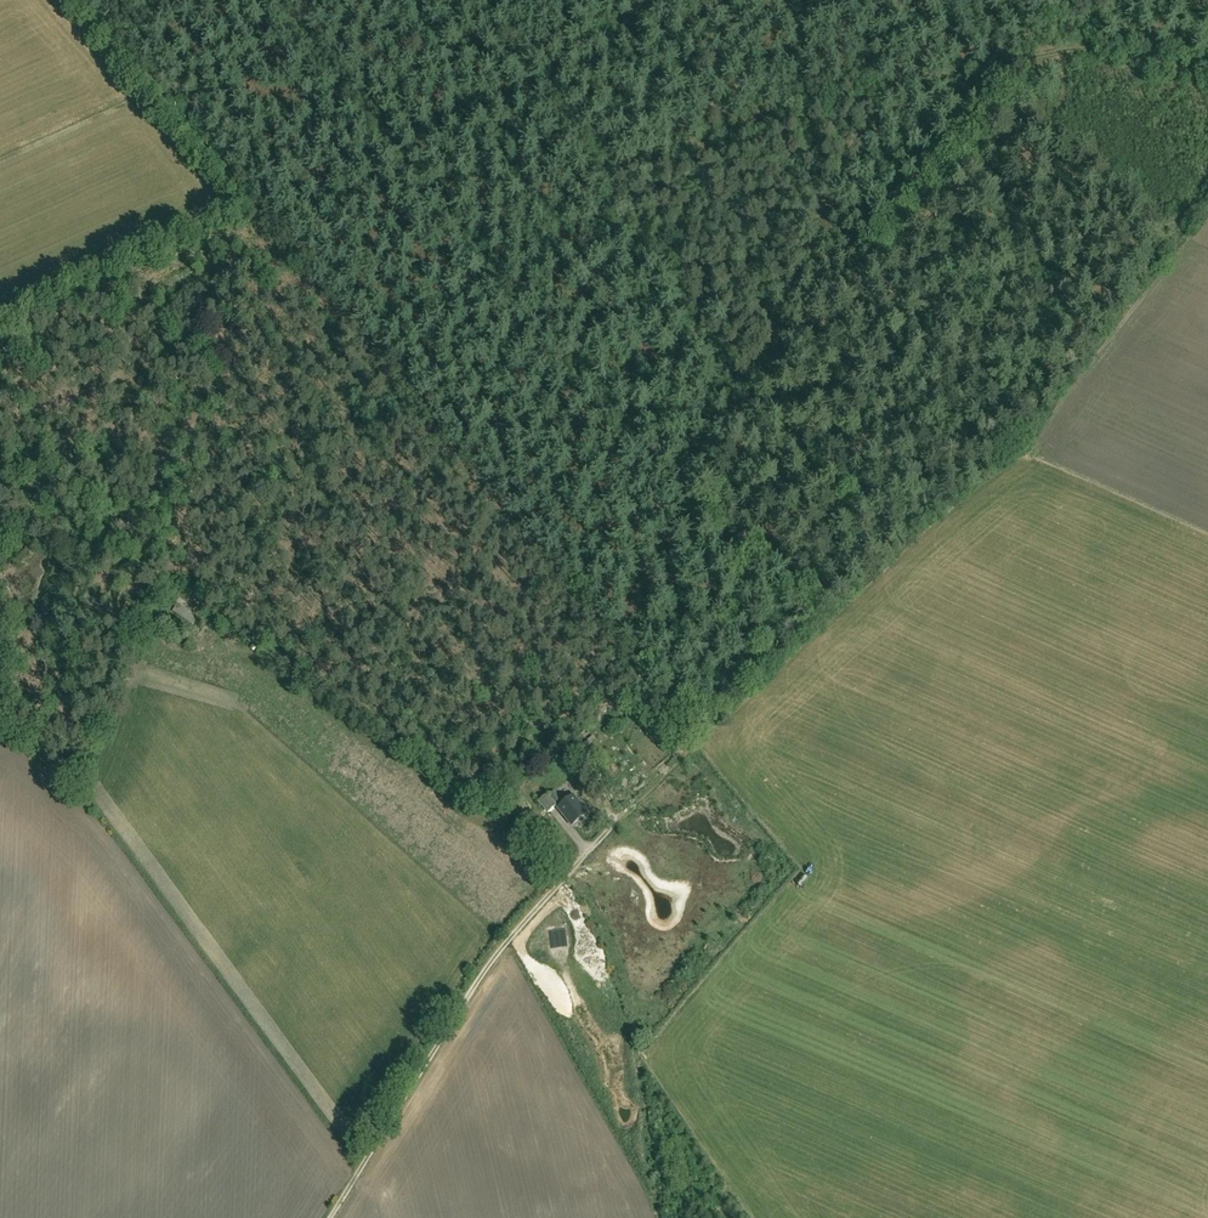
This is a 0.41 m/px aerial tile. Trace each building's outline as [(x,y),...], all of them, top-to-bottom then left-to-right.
[(185,607),(179,614),(196,626),(201,619),(185,607)] [(560,799),(555,792),(549,796),(548,794),(539,801),(548,812),(556,806),(554,803),(560,799)] [(572,825),(587,813),(573,796),(559,808),(572,825)]
